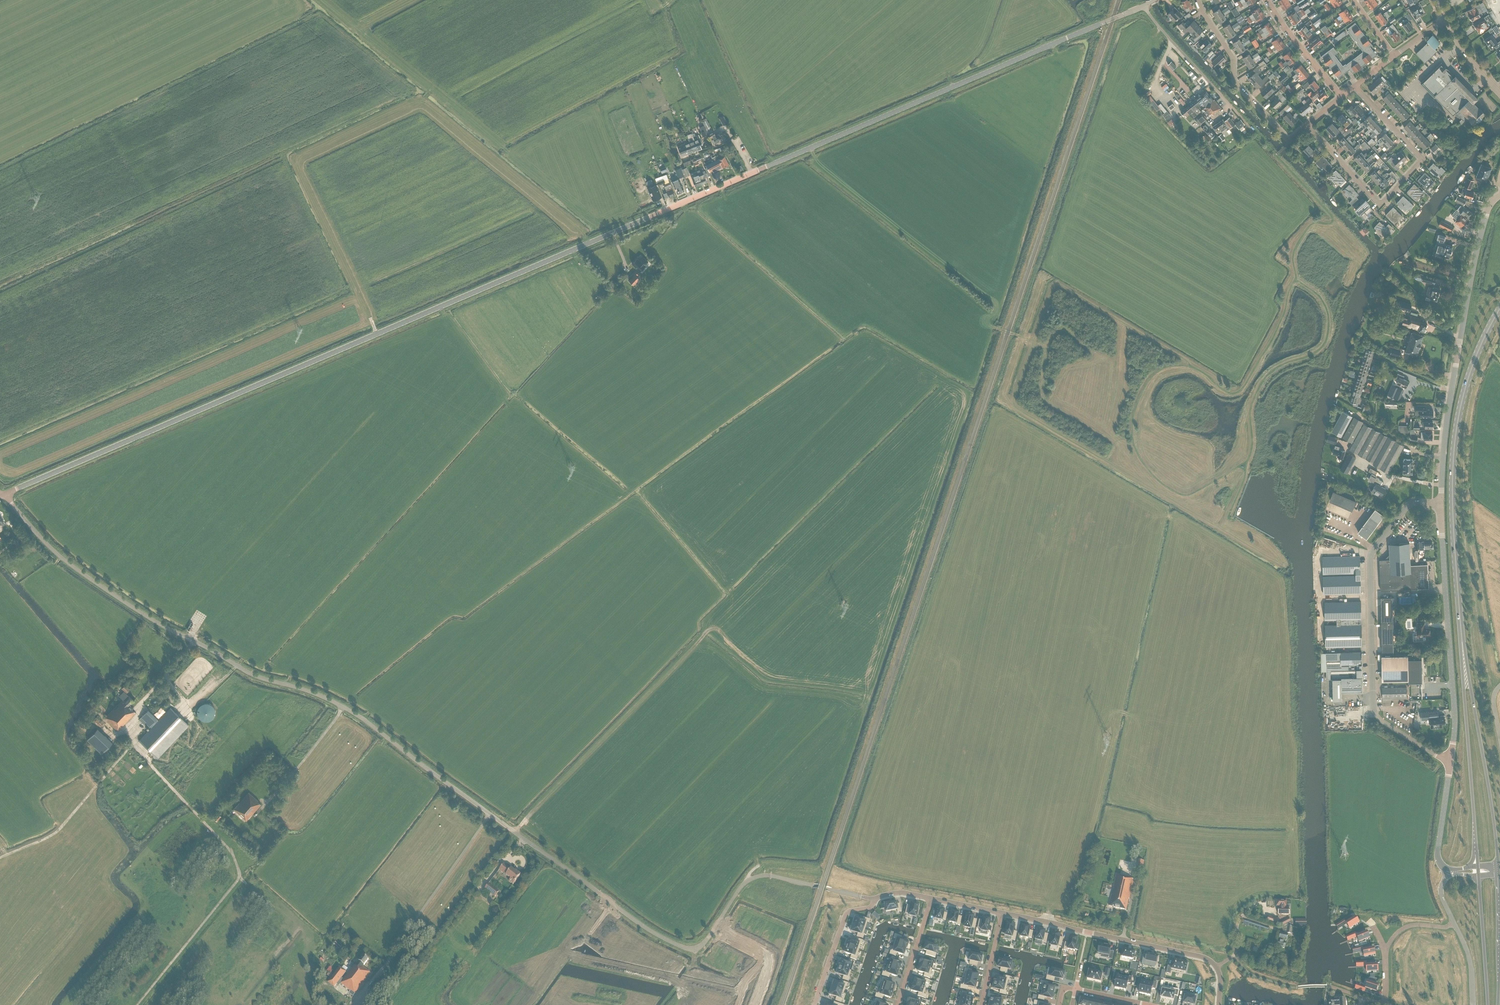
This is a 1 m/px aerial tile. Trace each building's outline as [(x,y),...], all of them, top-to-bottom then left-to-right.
[(1190,10),(1193,8),(1192,5),(1191,5),(1190,1),(1188,2),(1187,0),(1185,0),(1182,1),(1185,8),(1186,12),(1190,10)] [(1298,5),(1300,8),(1301,8),(1309,3),(1307,0),(1306,0),(1298,5)] [(1378,4),(1375,0),(1374,0),(1368,5),(1371,9),(1378,4)] [(1291,5),(1288,1),(1281,5),(1284,10),(1291,5)] [(1479,5),(1468,11),(1470,15),(1469,15),(1470,18),(1470,19),(1470,20),(1471,20),(1472,21),(1480,17),(1477,10),(1481,8),(1481,9),(1485,7),(1483,3),(1479,5)] [(1295,11),(1287,16),(1291,21),(1298,16),(1301,13),(1304,11),(1302,9),(1301,8),(1300,8),(1298,5),(1293,8),(1295,11)] [(1412,7),(1410,8),(1413,15),(1415,19),(1419,17),(1418,16),(1424,13),(1419,5),(1413,8),(1412,7)] [(1213,13),(1216,18),(1223,14),(1222,13),(1224,12),(1224,13),(1229,9),(1228,7),(1221,11),(1219,9),(1213,13)] [(1238,11),(1236,7),(1231,10),(1234,16),(1240,13),(1238,11)] [(1253,14),(1249,16),(1251,19),(1254,17),(1262,12),(1259,7),(1251,12),(1253,14)] [(1339,14),(1342,18),(1349,13),(1346,8),(1339,14)] [(1179,17),(1180,18),(1182,16),(1181,13),(1178,10),(1175,13),(1173,10),(1167,15),(1174,21),(1179,17)] [(1375,16),(1379,20),(1388,14),(1390,12),(1389,10),(1384,14),(1383,15),(1380,12),(1375,16)] [(1262,12),(1254,17),(1256,19),(1257,21),(1265,16),(1262,12)] [(1306,20),(1313,16),(1310,12),(1303,16),(1306,20)] [(1298,16),(1291,21),(1294,25),(1301,20),(1300,18),(1303,16),(1301,13),(1298,16)] [(1345,22),(1352,17),(1349,13),(1342,18),(1345,22)] [(1220,23),(1226,19),(1223,14),(1216,18),(1220,23)] [(1389,16),(1388,14),(1379,20),(1382,25),(1387,21),(1385,18),(1386,17),(1387,18),(1389,16)] [(1240,15),(1236,18),(1240,25),(1244,22),(1240,16),(1240,15)] [(1403,26),(1408,32),(1413,28),(1408,22),(1406,19),(1403,21),(1405,24),(1403,26)] [(1298,31),(1301,35),(1314,25),(1310,20),(1304,25),(1305,26),(1298,31)] [(1475,27),(1475,28),(1475,29),(1477,29),(1479,33),(1486,29),(1488,27),(1484,20),(1481,22),(1475,26),(1475,27)] [(1183,22),(1178,26),(1185,33),(1189,30),(1191,32),(1191,33),(1198,26),(1194,21),(1187,27),(1183,22)] [(1229,24),(1223,28),(1226,33),(1239,24),(1237,22),(1231,26),(1229,24)] [(1256,33),(1258,36),(1272,27),(1269,22),(1261,27),(1262,29),(1256,33)] [(1349,30),(1347,31),(1350,35),(1359,28),(1355,23),(1348,29),(1349,30)] [(1234,31),(1240,26),(1239,24),(1226,33),(1230,38),(1236,34),(1234,31)] [(1393,24),(1388,27),(1392,33),(1389,35),(1394,42),(1400,38),(1397,34),(1399,32),(1393,24)] [(1310,32),(1316,28),(1314,25),(1301,35),(1305,40),(1312,34),(1310,32)] [(1492,28),(1494,30),(1496,34),(1499,32),(1499,31),(1496,25),(1492,28)] [(1191,32),(1190,34),(1192,36),(1190,39),(1194,43),(1198,39),(1202,35),(1200,33),(1203,31),(1198,26),(1191,33),(1191,32)] [(1332,33),(1327,26),(1322,30),(1327,37),(1332,33)] [(1267,36),(1275,31),(1272,27),(1258,36),(1260,38),(1263,36),(1264,37),(1265,37),(1266,37),(1267,36)] [(1355,41),(1364,34),(1359,28),(1350,35),(1355,41)] [(1343,36),(1343,37),(1346,34),(1343,31),(1331,41),(1333,44),(1343,36)] [(1368,40),(1364,34),(1355,41),(1359,46),(1368,40)] [(1435,48),(1440,43),(1433,35),(1427,41),(1428,42),(1416,54),(1425,63),(1437,51),(1435,48)] [(1484,40),(1491,49),(1494,47),(1496,49),(1499,46),(1499,41),(1497,43),(1491,35),(1484,40)] [(1235,42),(1233,43),(1236,48),(1242,44),(1244,43),(1249,40),(1248,38),(1241,42),(1239,39),(1237,36),(1233,39),(1235,42)] [(1279,37),(1272,42),(1273,44),(1275,47),(1282,41),(1279,37)] [(1313,48),(1313,49),(1317,46),(1318,47),(1323,43),(1318,37),(1315,39),(1309,44),(1311,47),(1312,49),(1313,48)] [(1209,49),(1208,49),(1212,45),(1207,39),(1203,43),(1202,43),(1201,41),(1196,45),(1199,49),(1201,47),(1206,53),(1209,49)] [(1260,45),(1257,40),(1252,43),(1255,48),(1260,45)] [(1370,47),(1372,45),(1368,40),(1359,46),(1363,52),(1370,47)] [(1282,41),(1275,47),(1277,49),(1278,51),(1285,46),(1282,41)] [(1242,44),(1236,48),(1239,53),(1244,50),(1246,49),(1244,46),(1245,45),(1244,43),(1242,44)] [(1326,62),(1335,55),(1338,53),(1333,47),(1321,56),(1326,62)] [(1363,52),(1370,61),(1377,55),(1370,47),(1363,52)] [(1289,51),(1283,57),(1286,61),(1293,55),(1289,51)] [(1370,61),(1363,52),(1357,56),(1364,65),(1370,61)] [(1223,67),(1221,64),(1226,60),(1221,54),(1212,62),(1219,70),(1223,67)] [(1243,58),(1246,63),(1252,59),(1249,54),(1243,58)] [(1259,55),(1254,58),(1253,59),(1252,59),(1246,63),(1249,68),(1256,64),(1254,62),(1256,60),(1261,57),(1259,55)] [(1285,66),(1285,65),(1288,63),(1289,65),(1296,59),(1293,55),(1286,61),(1283,63),(1280,66),(1282,68),(1285,66)] [(1339,60),(1335,55),(1326,62),(1330,67),(1339,60)] [(1364,65),(1357,56),(1352,60),(1358,69),(1364,65)] [(1330,67),(1334,73),(1343,66),(1339,60),(1330,67)] [(1350,70),(1353,74),(1358,69),(1352,60),(1346,65),(1350,70)] [(1176,67),(1171,62),(1168,65),(1173,70),(1176,67)] [(1248,79),(1253,84),(1260,77),(1257,74),(1258,73),(1259,74),(1261,71),(1259,69),(1262,66),(1263,67),(1266,64),(1264,62),(1256,67),(1253,71),(1255,73),(1248,79)] [(1350,70),(1346,65),(1345,64),(1343,66),(1334,73),(1338,78),(1350,70)] [(1296,74),(1292,77),(1294,79),(1298,76),(1300,74),(1305,70),(1301,65),(1296,69),(1294,71),(1296,74)] [(1441,65),(1421,83),(1453,116),(1456,113),(1462,119),(1459,122),(1461,124),(1464,121),(1467,118),(1474,125),(1485,114),(1480,109),(1479,109),(1473,103),(1477,98),(1455,76),(1453,78),(1446,71),(1447,70),(1443,66),(1442,67),(1441,65)] [(1191,70),(1188,73),(1195,81),(1198,78),(1193,73),(1191,70)] [(1298,76),(1294,79),(1296,81),(1299,78),(1301,80),(1304,78),(1304,79),(1309,75),(1305,70),(1300,74),(1298,76)] [(1285,73),(1279,79),(1282,83),(1285,80),(1284,79),(1287,76),(1287,75),(1286,74),(1285,73)] [(1263,79),(1262,80),(1260,77),(1253,84),(1257,89),(1265,81),(1268,78),(1266,76),(1263,79)] [(1379,77),(1374,82),(1379,89),(1383,92),(1384,91),(1383,89),(1382,88),(1381,88),(1381,87),(1385,84),(1388,87),(1389,87),(1390,85),(1386,81),(1385,82),(1384,83),(1380,78),(1379,77)] [(1310,85),(1314,90),(1319,86),(1314,80),(1311,83),(1309,81),(1302,86),(1305,89),(1310,85)] [(1261,93),(1266,98),(1274,91),(1270,86),(1272,84),(1269,81),(1265,85),(1267,87),(1261,93)] [(1374,82),(1368,88),(1374,94),(1379,89),(1374,82)] [(1290,87),(1288,89),(1291,93),(1297,89),(1294,85),(1291,88),(1290,87)] [(1161,106),(1151,93),(1152,92),(1150,89),(1145,93),(1157,109),(1161,106)] [(1283,92),(1280,90),(1275,94),(1278,97),(1271,104),(1275,109),(1286,99),(1281,94),(1283,92)] [(1317,90),(1310,97),(1314,101),(1315,100),(1318,97),(1321,101),(1327,96),(1323,92),(1321,94),(1320,92),(1319,93),(1317,90)] [(1205,100),(1207,98),(1207,97),(1209,95),(1206,91),(1196,99),(1200,103),(1202,101),(1203,103),(1206,101),(1205,100)] [(1383,99),(1388,104),(1394,99),(1389,93),(1383,99)] [(1203,103),(1206,106),(1204,108),(1201,111),(1206,117),(1212,113),(1213,115),(1221,108),(1214,100),(1213,101),(1209,95),(1207,97),(1207,98),(1205,100),(1206,101),(1203,103)] [(1312,108),(1310,106),(1313,104),(1309,98),(1306,101),(1307,103),(1298,110),(1303,115),(1312,108)] [(1201,105),(1200,103),(1196,99),(1193,102),(1197,108),(1201,105)] [(1388,104),(1393,110),(1399,104),(1394,99),(1388,104)] [(1197,108),(1193,102),(1189,105),(1194,111),(1197,108)] [(1365,112),(1358,104),(1354,108),(1351,105),(1346,110),(1352,116),(1356,113),(1360,117),(1361,117),(1364,114),(1365,112)] [(1393,110),(1398,115),(1404,110),(1399,104),(1393,110)] [(1190,114),(1194,111),(1189,105),(1185,108),(1190,114)] [(1182,110),(1177,114),(1185,124),(1191,118),(1189,115),(1190,114),(1185,108),(1182,111),(1182,110)] [(1403,121),(1409,115),(1404,110),(1398,115),(1403,121)] [(1289,112),(1283,117),(1291,125),(1296,121),(1295,120),(1297,118),(1295,116),(1297,114),(1296,112),(1294,114),(1294,115),(1292,116),(1289,112)] [(1203,124),(1207,121),(1201,114),(1195,120),(1200,125),(1202,123),(1203,124)] [(1338,118),(1346,127),(1352,121),(1349,118),(1347,119),(1342,114),(1338,118)] [(1365,114),(1360,118),(1363,121),(1361,123),(1364,125),(1362,127),(1364,129),(1367,127),(1373,120),(1369,116),(1367,117),(1365,114)] [(723,116),(719,119),(723,126),(727,123),(723,116)] [(1229,117),(1225,121),(1227,123),(1226,124),(1228,127),(1229,128),(1230,128),(1231,128),(1235,124),(1229,117)] [(704,121),(702,122),(705,128),(707,132),(712,130),(707,120),(706,118),(703,120),(704,121)] [(1235,124),(1239,129),(1245,124),(1240,119),(1235,124)] [(1224,130),(1228,127),(1226,124),(1223,120),(1212,127),(1217,133),(1221,131),(1221,132),(1224,130)] [(1370,131),(1377,125),(1373,120),(1367,127),(1368,129),(1365,132),(1367,134),(1370,131)] [(1207,121),(1203,124),(1201,126),(1205,131),(1210,128),(1208,126),(1210,124),(1207,121)] [(1410,122),(1404,127),(1409,133),(1415,127),(1410,122)] [(1332,123),(1326,128),(1333,136),(1336,133),(1339,136),(1344,131),(1340,127),(1337,129),(1332,123)] [(1377,125),(1370,131),(1373,134),(1370,136),(1372,138),(1377,134),(1382,129),(1377,125)] [(1414,138),(1420,133),(1415,127),(1409,133),(1414,138)] [(1210,129),(1206,132),(1208,134),(1211,138),(1215,135),(1210,129)] [(711,138),(713,137),(714,138),(713,138),(716,144),(721,141),(722,143),(726,140),(721,132),(717,134),(718,136),(716,137),(715,136),(713,131),(708,134),(711,138)] [(1339,142),(1343,146),(1345,144),(1347,142),(1350,139),(1352,137),(1350,135),(1345,139),(1344,138),(1348,134),(1345,132),(1340,137),(1342,139),(1339,142)] [(694,133),(692,134),(693,138),(690,139),(691,141),(687,143),(685,139),(683,140),(684,144),(677,146),(682,157),(701,149),(700,145),(702,144),(699,138),(698,135),(695,136),(694,133)] [(1380,143),(1378,144),(1380,146),(1389,138),(1385,133),(1381,138),(1377,140),(1380,143)] [(1419,144),(1425,138),(1420,133),(1414,138),(1419,144)] [(1389,147),(1394,142),(1389,138),(1380,146),(1382,148),(1387,144),(1389,147)] [(1430,143),(1425,138),(1419,144),(1424,149),(1430,144),(1430,143)] [(1343,146),(1347,150),(1349,148),(1351,146),(1356,142),(1354,140),(1352,142),(1350,139),(1347,142),(1345,144),(1343,146)] [(1358,144),(1353,148),(1352,146),(1351,146),(1347,150),(1351,155),(1355,151),(1355,150),(1360,146),(1358,144)] [(1435,144),(1430,149),(1436,154),(1441,149),(1435,144)] [(1311,153),(1314,156),(1319,152),(1316,149),(1314,151),(1308,145),(1304,150),(1309,156),(1311,153)] [(1354,158),(1358,163),(1364,157),(1367,154),(1366,153),(1364,155),(1361,152),(1359,154),(1354,158)] [(1372,154),(1366,159),(1364,157),(1358,163),(1362,167),(1368,162),(1376,154),(1375,152),(1372,155),(1372,154)] [(1396,165),(1398,167),(1407,159),(1401,153),(1394,160),(1391,157),(1388,160),(1394,167),(1396,165)] [(706,165),(707,167),(705,168),(707,173),(709,172),(712,171),(713,172),(728,164),(724,156),(718,159),(717,160),(715,156),(712,158),(712,159),(705,163),(706,165)] [(1315,162),(1321,168),(1322,167),(1327,171),(1332,166),(1323,156),(1315,162)] [(1384,163),(1382,160),(1378,164),(1380,167),(1382,165),(1385,169),(1388,166),(1384,163)] [(1371,167),(1375,163),(1374,161),(1370,165),(1368,162),(1362,167),(1366,172),(1371,167)] [(1436,176),(1439,173),(1442,175),(1445,171),(1441,167),(1439,169),(1433,163),(1428,169),(1436,176)] [(1486,181),(1491,168),(1481,164),(1476,176),(1486,181)] [(1374,180),(1380,174),(1384,170),(1382,167),(1380,168),(1376,173),(1374,171),(1369,175),(1374,180)] [(699,170),(697,171),(702,184),(707,182),(705,178),(707,177),(705,171),(700,172),(699,170)] [(1330,175),(1328,177),(1329,179),(1330,178),(1331,179),(1335,183),(1336,182),(1338,183),(1340,186),(1345,180),(1336,170),(1330,175)] [(702,184),(697,171),(695,172),(696,175),(691,177),(695,186),(702,184)] [(1389,174),(1391,176),(1389,178),(1384,182),(1383,180),(1382,180),(1378,184),(1382,188),(1387,184),(1391,180),(1393,178),(1396,175),(1392,171),(1389,174)] [(1425,172),(1418,180),(1424,186),(1423,187),(1427,190),(1435,182),(1431,179),(1431,178),(1429,176),(1429,177),(1428,176),(1425,172)] [(1381,176),(1380,174),(1374,180),(1378,184),(1382,180),(1383,180),(1387,175),(1385,173),(1381,176)] [(672,181),(675,189),(677,188),(679,193),(684,191),(679,178),(672,181)] [(1467,178),(1464,187),(1471,189),(1474,181),(1467,178)] [(669,197),(675,195),(670,182),(664,184),(666,190),(667,192),(664,194),(665,198),(669,197)] [(1412,186),(1407,192),(1412,197),(1415,201),(1419,196),(1421,197),(1424,193),(1417,187),(1414,184),(1412,186)] [(656,185),(648,188),(653,200),(661,197),(656,185)] [(1351,205),(1358,199),(1356,197),(1359,195),(1349,185),(1344,190),(1346,192),(1344,193),(1347,197),(1349,195),(1352,199),(1349,202),(1351,205)] [(1466,190),(1464,190),(1464,188),(1460,187),(1459,192),(1465,193),(1464,196),(1472,199),(1474,193),(1466,191),(1466,190)] [(1403,196),(1396,203),(1399,205),(1398,207),(1401,209),(1402,209),(1405,211),(1407,209),(1408,210),(1409,210),(1410,210),(1411,210),(1411,209),(1411,208),(1413,205),(1403,196)] [(1455,201),(1463,205),(1466,201),(1457,196),(1455,201)] [(1357,204),(1354,207),(1355,208),(1354,209),(1355,209),(1354,210),(1359,215),(1360,214),(1365,220),(1369,217),(1367,215),(1372,210),(1369,206),(1370,204),(1366,199),(1364,201),(1363,199),(1357,204)] [(1460,206),(1457,210),(1464,216),(1465,215),(1469,218),(1472,213),(1463,206),(1463,207),(1462,206),(1460,206)] [(1398,220),(1399,221),(1403,217),(1396,211),(1394,213),(1391,209),(1386,215),(1389,218),(1389,219),(1392,222),(1392,221),(1394,223),(1398,220)] [(1456,209),(1451,216),(1456,219),(1454,222),(1463,229),(1470,221),(1469,221),(1470,220),(1467,218),(1466,219),(1461,214),(1456,209)] [(1435,224),(1450,231),(1453,227),(1437,219),(1435,224)] [(1381,233),(1384,237),(1389,232),(1391,233),(1393,230),(1391,229),(1392,229),(1388,225),(1385,227),(1379,222),(1374,227),(1377,229),(1375,231),(1374,231),(1375,232),(1379,235),(1381,233)] [(1440,242),(1436,255),(1440,256),(1440,255),(1449,258),(1450,254),(1451,254),(1452,251),(1451,251),(1452,246),(1443,244),(1445,237),(1446,237),(1438,234),(1438,235),(1437,239),(1440,240),(1439,242),(1440,242)] [(648,262),(643,257),(640,261),(637,258),(632,264),(640,271),(645,266),(645,265),(648,262)] [(633,285),(639,279),(636,276),(638,275),(636,272),(633,274),(634,275),(629,281),(633,285)] [(1423,274),(1418,273),(1416,279),(1434,285),(1435,279),(1423,275),(1423,274)] [(1430,299),(1437,301),(1440,289),(1433,287),(1433,288),(1428,287),(1426,297),(1425,300),(1429,301),(1430,299)] [(1409,312),(1412,305),(1401,301),(1399,308),(1409,312)] [(1404,319),(1402,325),(1406,326),(1418,330),(1424,332),(1425,331),(1426,330),(1425,329),(1426,327),(1427,327),(1427,325),(1427,324),(1420,322),(1420,321),(1421,318),(1409,315),(1408,320),(1404,319)] [(1406,352),(1417,355),(1423,336),(1412,332),(1406,352)] [(1363,351),(1365,352),(1364,356),(1370,358),(1370,356),(1373,356),(1374,352),(1372,351),(1370,350),(1370,349),(1365,345),(1363,351)] [(1400,351),(1391,348),(1391,349),(1389,348),(1388,352),(1390,353),(1390,354),(1398,357),(1400,351)] [(1370,358),(1364,356),(1362,362),(1368,364),(1368,362),(1371,363),(1372,359),(1370,358)] [(1368,364),(1362,362),(1360,369),(1366,371),(1366,369),(1369,369),(1370,365),(1368,364)] [(1366,371),(1360,369),(1358,375),(1364,377),(1364,375),(1367,376),(1368,372),(1366,371)] [(1397,384),(1406,388),(1408,381),(1403,379),(1404,376),(1398,373),(1396,378),(1398,379),(1397,384)] [(1363,379),(1364,377),(1358,375),(1356,382),(1362,384),(1362,383),(1364,384),(1365,380),(1363,379)] [(1362,384),(1356,382),(1354,388),(1360,390),(1362,391),(1363,386),(1361,386),(1362,384)] [(1395,397),(1402,399),(1406,390),(1395,386),(1391,397),(1394,398),(1395,397)] [(1359,392),(1360,390),(1354,388),(1352,395),(1358,397),(1360,397),(1361,393),(1359,392)] [(1359,399),(1357,399),(1358,397),(1352,395),(1350,402),(1352,403),(1352,405),(1357,406),(1359,399)] [(1415,405),(1415,414),(1420,415),(1420,418),(1429,419),(1429,417),(1433,417),(1433,411),(1431,411),(1426,410),(1426,406),(1415,405)] [(1337,423),(1332,432),(1341,437),(1351,418),(1349,417),(1350,415),(1343,412),(1339,420),(1340,421),(1338,424),(1337,423)] [(1354,418),(1344,438),(1352,442),(1363,422),(1354,418)] [(1419,429),(1419,425),(1415,425),(1415,420),(1411,420),(1411,428),(1419,429)] [(1388,437),(1364,424),(1350,450),(1373,464),(1373,465),(1389,474),(1404,446),(1388,437)] [(1421,431),(1420,439),(1424,439),(1424,440),(1432,440),(1432,434),(1432,432),(1424,431),(1424,432),(1421,431)] [(1334,441),(1336,442),(1337,438),(1329,436),(1327,442),(1333,444),(1334,441)] [(1340,450),(1338,449),(1339,448),(1335,447),(1333,454),(1338,456),(1338,457),(1343,459),(1345,451),(1340,450)] [(1341,470),(1348,474),(1356,458),(1349,454),(1341,470)] [(1412,473),(1412,467),(1413,459),(1412,459),(1404,459),(1403,473),(1411,473),(1412,473)] [(1371,475),(1369,478),(1370,480),(1373,482),(1373,483),(1375,484),(1371,492),(1380,497),(1385,489),(1381,487),(1384,483),(1376,478),(1377,476),(1372,473),(1371,475)] [(1356,501),(1333,491),(1329,501),(1352,511),(1356,501)] [(1358,532),(1366,538),(1383,515),(1375,509),(1358,532)] [(1432,542),(1415,542),(1416,549),(1419,548),(1419,550),(1424,550),(1424,548),(1433,548),(1432,544),(1432,542)] [(1390,559),(1379,560),(1381,590),(1429,588),(1428,579),(1427,573),(1428,573),(1427,564),(1410,565),(1409,543),(1389,544),(1390,559)] [(1323,576),(1324,594),(1361,593),(1360,575),(1360,574),(1360,556),(1359,556),(1323,557),(1323,575),(1323,576)] [(1417,659),(1415,659),(1415,654),(1407,654),(1408,656),(1394,657),(1393,644),(1393,622),(1392,622),(1392,618),(1393,618),(1393,597),(1381,597),(1381,618),(1382,618),(1382,622),(1381,622),(1382,644),(1382,657),(1382,680),(1408,679),(1408,682),(1418,682),(1421,682),(1421,672),(1422,672),(1422,669),(1421,669),(1421,659),(1417,659)] [(1336,620),(1361,619),(1361,601),(1325,602),(1325,620),(1336,620)] [(1361,624),(1361,619),(1336,620),(1336,625),(1325,625),(1326,647),(1362,646),(1361,624)] [(1417,628),(1417,636),(1430,636),(1429,628),(1424,628),(1424,626),(1425,626),(1425,623),(1418,623),(1418,627),(1418,628),(1417,628)] [(1326,653),(1326,672),(1362,672),(1362,664),(1362,652),(1342,653),(1326,653)] [(1362,679),(1362,672),(1326,672),(1326,679),(1332,679),(1333,701),(1342,701),(1342,691),(1363,691),(1362,679)] [(1407,687),(1382,688),(1383,698),(1407,698),(1407,687)] [(128,696),(124,692),(120,696),(120,697),(123,699),(104,718),(108,722),(118,731),(135,713),(132,709),(129,705),(133,701),(128,696)] [(205,721),(207,721),(208,721),(209,721),(210,720),(211,720),(212,719),(213,718),(214,717),(214,716),(215,716),(215,715),(215,714),(215,713),(215,712),(215,711),(215,710),(215,709),(214,708),(214,707),(213,706),(213,705),(212,705),(211,704),(210,704),(208,703),(206,703),(205,703),(204,703),(203,704),(202,704),(201,705),(200,706),(199,706),(199,707),(198,708),(198,709),(198,710),(197,711),(197,712),(197,713),(197,714),(198,714),(198,715),(198,716),(199,717),(199,718),(200,719),(201,719),(202,720),(203,720),(204,721),(205,721)] [(188,725),(171,708),(158,721),(157,719),(148,711),(140,718),(151,728),(139,741),(157,758),(188,725)] [(1438,711),(1421,713),(1421,720),(1430,719),(1430,725),(1431,725),(1431,728),(1442,727),(1442,724),(1445,724),(1445,723),(1446,722),(1446,721),(1445,720),(1445,718),(1438,719),(1438,711)] [(101,754),(112,743),(97,729),(87,740),(101,754)] [(234,810),(246,821),(261,805),(258,802),(259,801),(249,793),(234,810)] [(510,869),(504,863),(499,870),(506,875),(510,879),(509,881),(513,884),(514,882),(515,883),(516,881),(515,881),(520,874),(515,870),(514,871),(511,868),(510,869)] [(1112,895),(1109,906),(1126,910),(1129,899),(1134,880),(1129,879),(1129,877),(1116,874),(1113,887),(1115,887),(1113,895),(1112,895)] [(494,896),(498,891),(488,884),(484,889),(494,896)] [(1286,906),(1286,901),(1277,900),(1276,906),(1279,906),(1279,908),(1279,914),(1289,914),(1289,909),(1286,909),(1286,906)] [(890,903),(884,904),(886,912),(897,910),(897,911),(901,911),(900,904),(896,904),(896,902),(890,904),(890,903)] [(907,905),(906,912),(909,913),(909,914),(916,915),(919,904),(914,903),(914,904),(911,903),(910,906),(907,905)] [(937,908),(935,919),(942,921),(942,920),(945,920),(947,913),(944,913),(944,910),(942,910),(942,909),(937,908)] [(952,912),(949,922),(956,924),(956,925),(960,926),(962,917),(958,916),(959,913),(956,912),(953,912),(953,911),(952,912)] [(967,915),(964,927),(971,929),(972,928),(975,929),(977,920),(974,919),(974,916),(971,915),(968,914),(968,915),(967,915)] [(1276,925),(1279,919),(1269,915),(1267,922),(1276,925)] [(1351,916),(1335,925),(1338,929),(1346,923),(1350,929),(1359,923),(1355,917),(1353,919),(1351,916)] [(854,921),(853,924),(853,925),(863,928),(865,922),(868,923),(869,919),(863,917),(862,920),(855,918),(854,921)] [(980,920),(978,928),(981,929),(981,930),(988,932),(988,931),(990,932),(991,927),(989,927),(991,919),(986,918),(986,919),(984,918),(983,921),(980,920)] [(1292,934),(1293,927),(1288,926),(1286,924),(1291,921),(1289,918),(1283,921),(1285,924),(1282,926),(1283,929),(1282,933),(1281,933),(1280,939),(1280,941),(1278,941),(1277,947),(1284,948),(1286,942),(1285,942),(1286,940),(1287,940),(1288,934),(1292,934)] [(1295,928),(1306,928),(1306,919),(1295,919),(1295,928)] [(1269,931),(1270,928),(1260,925),(1247,921),(1244,920),(1243,922),(1246,923),(1252,925),(1259,927),(1269,931)] [(1004,930),(1003,934),(1005,934),(1005,935),(1012,937),(1011,940),(1015,941),(1017,932),(1014,931),(1015,924),(1010,923),(1010,924),(1008,923),(1006,930),(1004,930)] [(853,925),(851,931),(858,934),(857,937),(863,939),(864,935),(861,934),(863,928),(853,925)] [(1023,926),(1021,937),(1028,938),(1028,937),(1032,938),(1033,931),(1030,930),(1030,928),(1027,927),(1027,926),(1027,927),(1024,926),(1023,926)] [(1038,929),(1036,940),(1043,941),(1042,942),(1046,943),(1048,934),(1045,934),(1045,931),(1043,931),(1043,930),(1038,929)] [(1363,930),(1346,936),(1347,940),(1357,936),(1360,943),(1369,939),(1366,932),(1364,933),(1363,930)] [(1053,933),(1050,945),(1058,947),(1058,945),(1062,946),(1063,938),(1060,937),(1061,934),(1057,934),(1058,933),(1054,933),(1053,933)] [(896,935),(895,938),(897,939),(895,945),(906,949),(906,948),(907,948),(907,947),(908,944),(908,943),(907,943),(908,942),(901,940),(902,937),(896,935)] [(1065,942),(1064,950),(1067,951),(1068,949),(1075,951),(1075,950),(1077,950),(1078,946),(1076,946),(1078,938),(1075,937),(1074,937),(1071,937),(1071,936),(1071,937),(1070,936),(1069,943),(1065,942)] [(846,944),(846,945),(846,946),(847,946),(846,946),(857,950),(859,943),(862,944),(863,941),(857,939),(856,942),(849,940),(848,940),(848,941),(847,941),(846,944)] [(339,949),(342,946),(337,940),(334,943),(339,949)] [(925,947),(924,950),(926,951),(925,954),(932,956),(933,953),(934,953),(936,946),(926,943),(925,943),(925,944),(926,944),(925,947),(924,946),(924,947),(925,947)] [(891,951),(889,954),(896,956),(896,953),(904,955),(906,949),(895,945),(893,952),(891,951)] [(1100,945),(1098,953),(1108,955),(1107,958),(1112,959),(1114,952),(1110,951),(1111,948),(1107,947),(1108,946),(1104,945),(1104,946),(1100,945)] [(1370,945),(1352,949),(1353,953),(1363,951),(1364,957),(1375,955),(1373,948),(1371,949),(1370,945)] [(846,946),(844,953),(851,955),(850,958),(856,960),(857,957),(855,956),(857,950),(846,946)] [(1123,949),(1122,957),(1133,959),(1133,961),(1136,961),(1136,958),(1134,957),(1135,952),(1123,949)] [(972,954),(970,961),(971,961),(971,965),(977,966),(978,963),(981,963),(982,960),(983,957),(983,956),(980,955),(980,953),(976,952),(976,954),(972,954)] [(1143,957),(1142,964),(1155,967),(1155,963),(1157,963),(1158,957),(1147,954),(1146,958),(1143,957)] [(368,959),(363,955),(355,966),(354,965),(344,980),(342,978),(346,972),(340,967),(328,983),(334,987),(338,984),(339,985),(341,983),(351,991),(349,993),(352,995),(354,993),(355,994),(370,973),(363,967),(368,959)] [(889,956),(888,959),(891,960),(889,967),(899,970),(900,970),(900,969),(901,966),(901,965),(901,964),(901,963),(894,961),(895,958),(889,956)] [(919,964),(919,965),(919,966),(930,969),(931,963),(934,964),(935,961),(929,959),(928,962),(921,960),(920,960),(920,961),(919,964)] [(840,964),(838,967),(839,967),(849,971),(851,964),(854,965),(855,962),(849,960),(848,963),(841,961),(840,964)] [(999,964),(998,967),(1001,968),(1000,971),(1007,973),(1008,969),(1009,969),(1011,962),(1000,960),(999,960),(999,964)] [(1168,966),(1167,973),(1171,974),(1171,969),(1186,972),(1188,963),(1182,962),(1179,961),(1173,960),(1172,967),(1168,966)] [(1374,961),(1356,962),(1356,966),(1366,965),(1367,972),(1378,972),(1377,964),(1374,965),(1374,961)] [(919,966),(918,971),(925,974),(924,977),(930,979),(931,975),(928,974),(930,969),(919,966)] [(839,967),(836,974),(843,976),(842,979),(848,981),(850,978),(847,977),(849,971),(839,967)] [(884,972),(883,976),(889,977),(890,974),(897,977),(899,970),(889,967),(887,973),(884,972)] [(966,969),(965,972),(968,973),(967,979),(977,982),(979,975),(971,973),(972,970),(966,969)] [(1047,976),(1046,979),(1054,981),(1055,978),(1063,980),(1063,977),(1064,977),(1065,972),(1052,970),(1051,976),(1047,976)] [(1087,979),(1087,980),(1088,980),(1100,982),(1100,983),(1101,983),(1101,982),(1103,974),(1102,974),(1090,971),(1089,971),(1087,979)] [(1115,973),(1113,980),(1116,980),(1115,987),(1121,989),(1123,977),(1117,976),(1118,973),(1115,973)] [(995,979),(994,983),(995,983),(1005,985),(1006,980),(1009,980),(1010,977),(1004,976),(1003,979),(996,977),(995,979)] [(1123,977),(1121,989),(1126,990),(1128,983),(1131,984),(1132,977),(1129,976),(1129,978),(1123,977)] [(882,978),(881,981),(884,982),(882,988),(892,991),(894,985),(887,982),(888,979),(882,978)] [(1139,978),(1138,985),(1141,986),(1139,993),(1145,994),(1147,983),(1142,982),(1142,979),(1139,978)] [(915,979),(913,985),(923,988),(925,983),(928,984),(929,980),(923,979),(922,982),(915,979)] [(962,985),(961,989),(968,990),(968,987),(976,988),(976,985),(977,982),(967,979),(965,986),(962,985)] [(831,988),(842,992),(844,986),(847,986),(848,983),(842,981),(841,984),(834,982),(832,988),(831,988)] [(1041,981),(1040,984),(1042,985),(1041,990),(1054,993),(1054,992),(1055,987),(1048,985),(1048,982),(1041,981)] [(1147,983),(1145,994),(1151,995),(1152,988),(1155,989),(1157,982),(1154,981),(1153,985),(1147,983)] [(1356,985),(1355,989),(1372,995),(1373,991),(1376,992),(1378,985),(1368,982),(1366,988),(1356,985)] [(995,983),(993,989),(1001,990),(1000,994),(1006,995),(1007,991),(1004,991),(1005,985),(995,983)] [(911,989),(911,990),(911,991),(918,993),(918,996),(924,998),(925,995),(922,994),(923,988),(913,985),(912,986),(911,989)] [(831,989),(829,995),(836,997),(835,1000),(841,1002),(842,999),(840,998),(842,992),(831,988),(831,989)] [(877,994),(876,997),(882,999),(883,996),(890,998),(890,997),(891,997),(892,996),(891,996),(892,993),(893,993),(892,993),(893,992),(892,992),(892,991),(882,988),(880,994),(877,994)] [(1162,990),(1161,998),(1173,1000),(1175,995),(1178,996),(1179,990),(1176,989),(1175,992),(1162,990)] [(1039,996),(1038,999),(1044,1000),(1045,997),(1052,999),(1053,993),(1054,993),(1041,990),(1043,991),(1042,996),(1039,996)] [(961,991),(960,995),(963,996),(962,1002),(972,1004),(974,998),(966,996),(967,993),(961,991)] [(1181,999),(1184,1000),(1184,1003),(1187,1004),(1188,1004),(1190,1004),(1191,1004),(1194,1004),(1196,998),(1187,996),(1188,993),(1183,992),(1181,999)] [(990,1003),(999,1004),(1001,1004),(1002,1000),(1005,1000),(1006,997),(999,996),(999,999),(991,997),(990,1003)]
